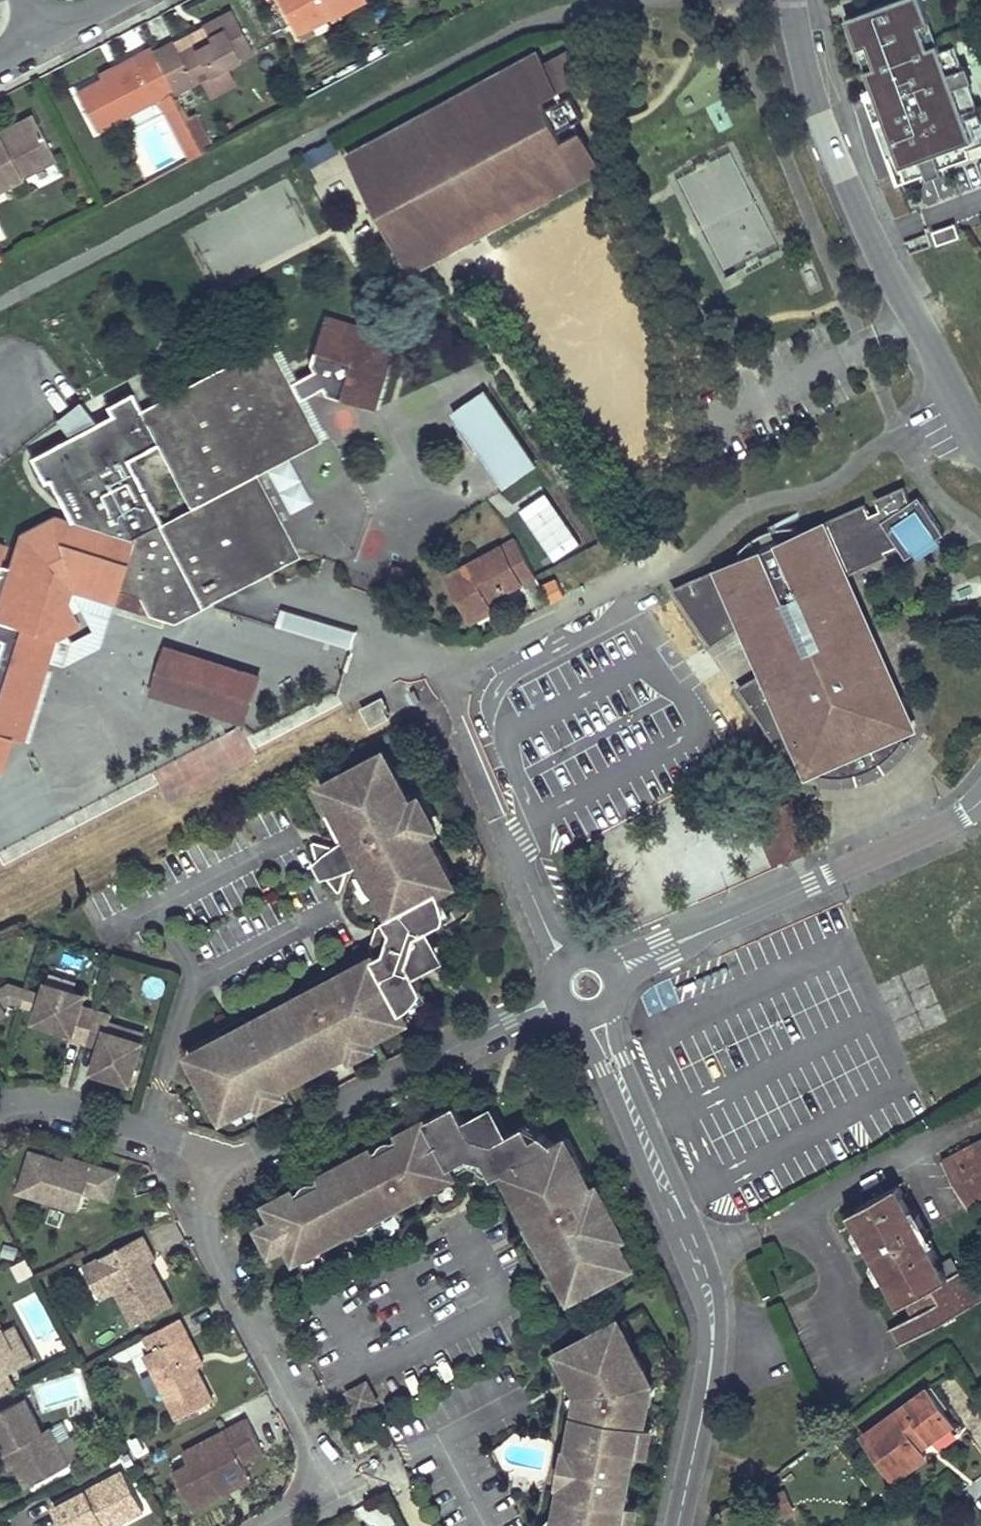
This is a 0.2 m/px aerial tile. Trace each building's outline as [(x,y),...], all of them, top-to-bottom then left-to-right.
[(296,33),(311,25),(359,0),(279,0),(296,33)] [(844,18),(889,0),(881,0),(843,15),(844,18)] [(844,18),(856,48),(865,44),(874,67),(865,70),(872,88),(878,102),(869,105),(902,188),(931,176),(945,170),(975,158),(972,151),(980,147),(980,107),(979,108),(969,81),(962,65),(953,43),(939,49),(937,42),(927,45),(918,23),(928,19),(920,0),(889,0),(844,18)] [(176,41),(155,52),(174,90),(176,92),(256,50),(234,10),(205,25),(211,37),(182,54),(176,41)] [(928,19),(918,23),(927,45),(937,42),(928,19)] [(311,25),(296,33),(299,40),(315,32),(311,25)] [(874,67),(865,44),(856,48),(865,70),(874,67)] [(103,78),(77,91),(97,129),(174,90),(155,52),(152,47),(119,63),(121,68),(103,78)] [(546,52),(373,138),(397,174),(429,158),(434,168),(415,178),(440,228),(464,229),(464,218),(482,210),(490,226),(604,169),(586,131),(570,138),(566,130),(591,117),(579,94),(554,107),(550,98),(565,90),(546,52)] [(119,63),(100,72),(103,78),(121,68),(119,63)] [(962,65),(969,81),(974,79),(967,63),(962,65)] [(863,91),(869,105),(878,102),(872,88),(863,91)] [(0,130),(5,140),(39,123),(34,113),(0,130)] [(57,158),(39,123),(5,140),(0,130),(0,187),(57,158)] [(334,135),(304,148),(311,164),(341,150),(334,135)] [(373,138),(357,147),(407,247),(409,246),(415,260),(414,260),(415,263),(490,226),(482,210),(464,218),(464,229),(440,228),(415,178),(434,168),(429,158),(397,174),(373,138)] [(972,151),(975,158),(975,160),(980,158),(980,147),(972,151)] [(722,271),(774,252),(738,155),(686,174),(722,271)] [(945,170),(931,176),(933,181),(948,175),(945,170)] [(962,240),(957,227),(935,236),(940,249),(962,240)] [(407,247),(397,252),(404,265),(414,260),(415,260),(409,246),(407,247)] [(2,772),(13,737),(26,741),(50,662),(58,638),(67,633),(80,626),(73,612),(68,603),(73,592),(114,605),(120,589),(141,596),(151,615),(176,621),(195,611),(193,607),(211,598),(214,601),(253,581),(248,572),(263,565),(268,573),(301,556),(258,473),(249,457),(279,441),(288,457),(321,440),(301,399),(322,389),(326,394),(376,410),(391,362),(375,329),(326,314),(310,365),(313,371),(291,382),(271,342),(139,411),(191,508),(133,539),(133,541),(54,516),(20,534),(10,568),(0,565),(7,546),(0,544),(0,640),(2,641),(0,649),(0,772),(2,772)] [(490,391),(458,412),(509,488),(516,483),(531,504),(555,487),(490,391)] [(279,441),(249,457),(258,473),(288,457),(279,441)] [(711,570),(673,587),(699,631),(707,625),(715,641),(736,627),(732,617),(739,614),(743,613),(748,618),(762,608),(835,577),(833,573),(840,570),(847,567),(848,571),(885,554),(882,547),(893,542),(905,557),(912,551),(934,535),(942,530),(917,494),(908,499),(901,485),(873,498),(879,511),(867,516),(861,503),(825,519),(828,527),(816,531),(813,525),(796,532),(792,523),(765,529),(736,548),(741,557),(725,564),(727,570),(714,576),(711,570)] [(939,542),(934,535),(912,551),(916,557),(939,542)] [(516,539),(448,574),(472,620),(496,608),(491,599),(489,594),(499,590),(501,593),(536,575),(516,539)] [(263,565),(248,572),(253,581),(268,573),(263,565)] [(743,613),(739,614),(767,679),(777,673),(776,662),(784,657),(780,638),(830,617),(842,633),(848,630),(854,638),(861,635),(899,720),(892,723),(896,731),(909,724),(840,570),(833,573),(835,577),(762,608),(748,618),(743,613)] [(558,582),(546,588),(552,600),(564,594),(558,582)] [(499,590),(489,594),(491,599),(501,593),(499,590)] [(73,592),(68,603),(73,612),(81,608),(91,630),(71,641),(67,633),(58,638),(50,662),(63,667),(100,647),(114,605),(73,592)] [(211,598),(193,607),(195,611),(214,601),(211,598)] [(351,647),(356,628),(279,607),(274,627),(351,647)] [(757,674),(738,686),(787,760),(799,754),(808,750),(812,759),(818,757),(821,764),(827,777),(835,778),(844,779),(852,778),(850,772),(883,757),(886,762),(891,757),(897,750),(901,743),(896,731),(892,723),(899,720),(861,635),(854,638),(848,630),(842,633),(830,617),(780,638),(784,657),(776,662),(777,673),(767,679),(763,681),(757,674)] [(707,625),(699,631),(708,645),(715,641),(707,625)] [(169,646),(154,691),(246,720),(259,675),(169,646)] [(382,698),(363,708),(373,725),(389,716),(388,712),(390,711),(382,698)] [(808,750),(799,754),(806,771),(821,764),(818,757),(812,759),(808,750)] [(378,752),(323,780),(332,798),(348,830),(350,833),(351,834),(356,831),(367,853),(362,856),(363,858),(364,860),(380,892),(390,910),(382,914),(383,917),(388,927),(388,932),(408,935),(415,931),(413,929),(423,924),(441,915),(436,906),(445,901),(438,882),(444,879),(442,876),(433,857),(439,854),(431,839),(418,812),(405,786),(397,771),(390,774),(380,755),(378,752)] [(384,753),(380,755),(390,774),(397,771),(399,770),(391,753),(386,756),(384,753)] [(850,772),(852,778),(853,777),(861,775),(870,772),(878,768),(885,763),(886,762),(883,757),(850,772)] [(408,785),(405,786),(418,812),(431,839),(434,837),(434,829),(433,822),(425,809),(418,795),(413,789),(408,785)] [(341,833),(348,830),(332,798),(329,799),(335,823),(341,833)] [(774,864),(785,859),(770,828),(796,817),(790,801),(753,818),(774,864)] [(796,817),(770,828),(785,859),(810,847),(796,817)] [(346,867),(363,858),(362,856),(367,853),(356,831),(351,834),(350,833),(333,842),(336,848),(342,845),(348,857),(342,860),(346,867)] [(312,840),(316,858),(318,857),(324,870),(323,871),(335,885),(341,882),(346,867),(342,860),(348,857),(342,845),(336,848),(333,842),(318,837),(312,840)] [(439,854),(433,857),(442,876),(446,873),(445,870),(448,869),(440,853),(439,854)] [(316,858),(311,861),(318,874),(323,871),(324,870),(318,857),(316,858)] [(377,894),(380,892),(364,860),(357,864),(361,872),(377,894)] [(445,901),(436,906),(441,915),(450,911),(445,901)] [(383,917),(375,921),(371,944),(376,952),(386,947),(386,942),(407,945),(410,951),(408,952),(413,961),(436,949),(423,924),(413,929),(415,931),(408,935),(388,932),(388,927),(383,917)] [(223,1033),(191,1050),(219,1105),(251,1088),(253,1092),(282,1076),(284,1081),(346,1048),(344,1044),(373,1028),(375,1033),(407,1016),(404,1009),(420,996),(414,984),(422,979),(413,961),(408,952),(410,951),(407,945),(386,942),(386,947),(376,952),(341,971),(338,972),(340,976),(319,987),(317,983),(314,985),(250,1019),(247,1020),(250,1024),(228,1035),(226,1031),(223,1033)] [(339,967),(312,981),(314,985),(317,983),(319,987),(340,976),(338,972),(341,971),(339,967)] [(75,990),(77,983),(51,975),(48,982),(75,990)] [(422,979),(414,984),(420,996),(429,992),(422,979)] [(30,987),(10,981),(0,987),(0,996),(4,1004),(12,1000),(25,1003),(30,987)] [(75,990),(48,982),(45,992),(40,1008),(37,1019),(58,1026),(59,1021),(75,1026),(73,1031),(71,1036),(87,1041),(97,1010),(82,1005),(86,994),(75,990)] [(40,1008),(45,992),(30,987),(25,1003),(40,1008)] [(94,1070),(112,1075),(113,1069),(133,1075),(144,1041),(108,1030),(110,1023),(113,1015),(97,1010),(87,1041),(102,1045),(94,1070)] [(248,1015),(221,1029),(223,1033),(226,1031),(228,1035),(250,1024),(247,1020),(250,1019),(248,1015)] [(75,1026),(59,1021),(58,1026),(73,1031),(75,1026)] [(146,1034),(110,1023),(108,1030),(144,1041),(146,1034)] [(369,1039),(368,1036),(375,1033),(373,1028),(344,1044),(346,1048),(353,1045),(355,1047),(358,1048),(361,1048),(364,1047),(367,1045),(368,1042),(369,1039)] [(133,1075),(113,1069),(112,1075),(131,1081),(133,1075)] [(278,1088),(277,1084),(284,1081),(282,1076),(253,1092),(255,1096),(262,1093),(264,1095),(267,1096),(270,1096),(273,1095),(276,1093),(277,1090),(278,1088)] [(251,1088),(219,1105),(224,1113),(255,1096),(253,1092),(251,1088)] [(297,1187),(269,1202),(278,1217),(262,1225),(274,1249),(290,1240),(298,1256),(326,1241),(313,1216),(337,1203),(350,1228),(404,1200),(391,1175),(415,1162),(428,1187),(456,1173),(452,1165),(471,1155),(485,1159),(494,1176),(505,1170),(532,1221),(539,1217),(545,1229),(538,1232),(559,1271),(565,1267),(578,1293),(634,1264),(621,1240),(612,1223),(618,1220),(599,1184),(593,1188),(575,1153),(567,1157),(565,1154),(563,1152),(561,1149),(559,1147),(557,1145),(555,1143),(553,1141),(550,1139),(547,1137),(545,1135),(542,1133),(533,1138),(526,1124),(508,1134),(502,1137),(501,1135),(492,1140),(476,1135),(472,1127),(470,1128),(467,1121),(457,1103),(400,1133),(401,1136),(404,1141),(379,1153),(377,1149),(375,1146),(322,1174),(323,1177),(326,1182),(301,1195),(299,1190),(297,1187)] [(489,1115),(479,1120),(486,1133),(498,1126),(493,1116),(489,1115)] [(502,1137),(508,1134),(505,1128),(498,1126),(486,1133),(479,1120),(472,1118),(467,1121),(470,1128),(472,1127),(476,1135),(492,1140),(501,1135),(502,1137)] [(401,1136),(377,1149),(379,1153),(404,1141),(401,1136)] [(565,1137),(555,1143),(557,1145),(559,1147),(561,1149),(563,1152),(565,1154),(567,1157),(575,1153),(576,1152),(569,1139),(566,1140),(565,1137)] [(943,1160),(969,1208),(980,1201),(980,1154),(975,1143),(943,1160)] [(67,1162),(33,1151),(21,1192),(81,1211),(87,1192),(112,1200),(120,1172),(95,1164),(93,1170),(67,1162)] [(95,1164),(69,1156),(67,1162),(93,1170),(95,1164)] [(404,1200),(428,1187),(415,1162),(391,1175),(404,1200)] [(323,1177),(299,1190),(301,1195),(326,1182),(323,1177)] [(852,1209),(869,1241),(874,1239),(880,1250),(875,1252),(902,1304),(908,1301),(915,1313),(888,1327),(898,1345),(980,1301),(980,1289),(969,1266),(951,1276),(901,1183),(885,1192),(892,1205),(873,1216),(865,1202),(852,1209)] [(885,1192),(865,1202),(873,1216),(892,1205),(885,1192)] [(326,1241),(350,1228),(337,1203),(313,1216),(326,1241)] [(539,1217),(532,1221),(538,1232),(545,1229),(539,1217)] [(618,1220),(612,1223),(621,1240),(625,1237),(626,1233),(619,1220),(618,1220)] [(143,1234),(84,1265),(94,1283),(109,1276),(116,1289),(134,1324),(173,1303),(155,1269),(152,1271),(148,1263),(151,1261),(156,1259),(143,1234)] [(874,1239),(869,1241),(872,1247),(875,1252),(880,1250),(874,1239)] [(109,1276),(94,1283),(101,1297),(116,1289),(109,1276)] [(39,1342),(58,1334),(38,1292),(20,1301),(39,1342)] [(630,1503),(625,1503),(635,1449),(640,1450),(645,1425),(649,1401),(645,1400),(649,1382),(644,1374),(648,1372),(634,1346),(628,1349),(613,1322),(560,1350),(572,1373),(574,1377),(579,1375),(583,1383),(582,1392),(578,1414),(573,1438),(578,1439),(576,1448),(570,1483),(568,1492),(563,1492),(560,1509),(557,1525),(626,1525),(630,1503)] [(13,1348),(4,1331),(0,1323),(0,1355),(13,1348)] [(4,1331),(13,1348),(0,1355),(0,1356),(9,1372),(32,1360),(14,1326),(4,1331)] [(188,1332),(182,1335),(198,1366),(204,1362),(188,1332)] [(9,1372),(0,1356),(0,1377),(9,1372)] [(644,1374),(649,1382),(645,1400),(649,1401),(653,1402),(656,1387),(648,1372),(644,1374)] [(578,1414),(582,1392),(574,1377),(572,1373),(571,1375),(570,1376),(570,1377),(570,1379),(569,1381),(569,1383),(568,1385),(568,1386),(568,1388),(568,1390),(568,1392),(568,1393),(569,1395),(569,1396),(569,1398),(570,1400),(570,1401),(571,1403),(572,1405),(573,1407),(574,1409),(575,1411),(576,1412),(578,1414)] [(579,1375),(574,1377),(582,1392),(583,1383),(579,1375)] [(349,1391),(359,1409),(377,1400),(368,1382),(349,1391)] [(928,1389),(865,1435),(896,1477),(926,1455),(920,1447),(916,1441),(926,1433),(931,1440),(953,1424),(928,1389)] [(190,1462),(173,1470),(194,1509),(227,1491),(219,1475),(243,1463),(265,1451),(247,1418),(204,1440),(199,1457),(190,1462)] [(645,1425),(640,1450),(648,1452),(652,1427),(645,1425)] [(74,1433),(61,1438),(68,1459),(81,1454),(74,1433)] [(926,1433),(916,1441),(920,1447),(931,1440),(926,1433)] [(184,1451),(190,1462),(199,1457),(204,1440),(184,1451)] [(568,1447),(561,1481),(570,1483),(576,1448),(568,1447)] [(10,1450),(3,1453),(11,1468),(18,1465),(10,1450)] [(243,1463),(219,1475),(227,1491),(251,1478),(243,1463)] [(124,1470),(54,1507),(64,1525),(112,1525),(144,1509),(124,1470)] [(638,1505),(630,1503),(626,1525),(634,1525),(638,1505)] [(560,1509),(559,1510),(557,1511),(556,1511),(554,1512),(553,1513),(551,1514),(550,1516),(549,1517),(548,1518),(547,1519),(547,1520),(545,1521),(545,1522),(544,1523),(543,1525),(557,1525),(560,1509)]
